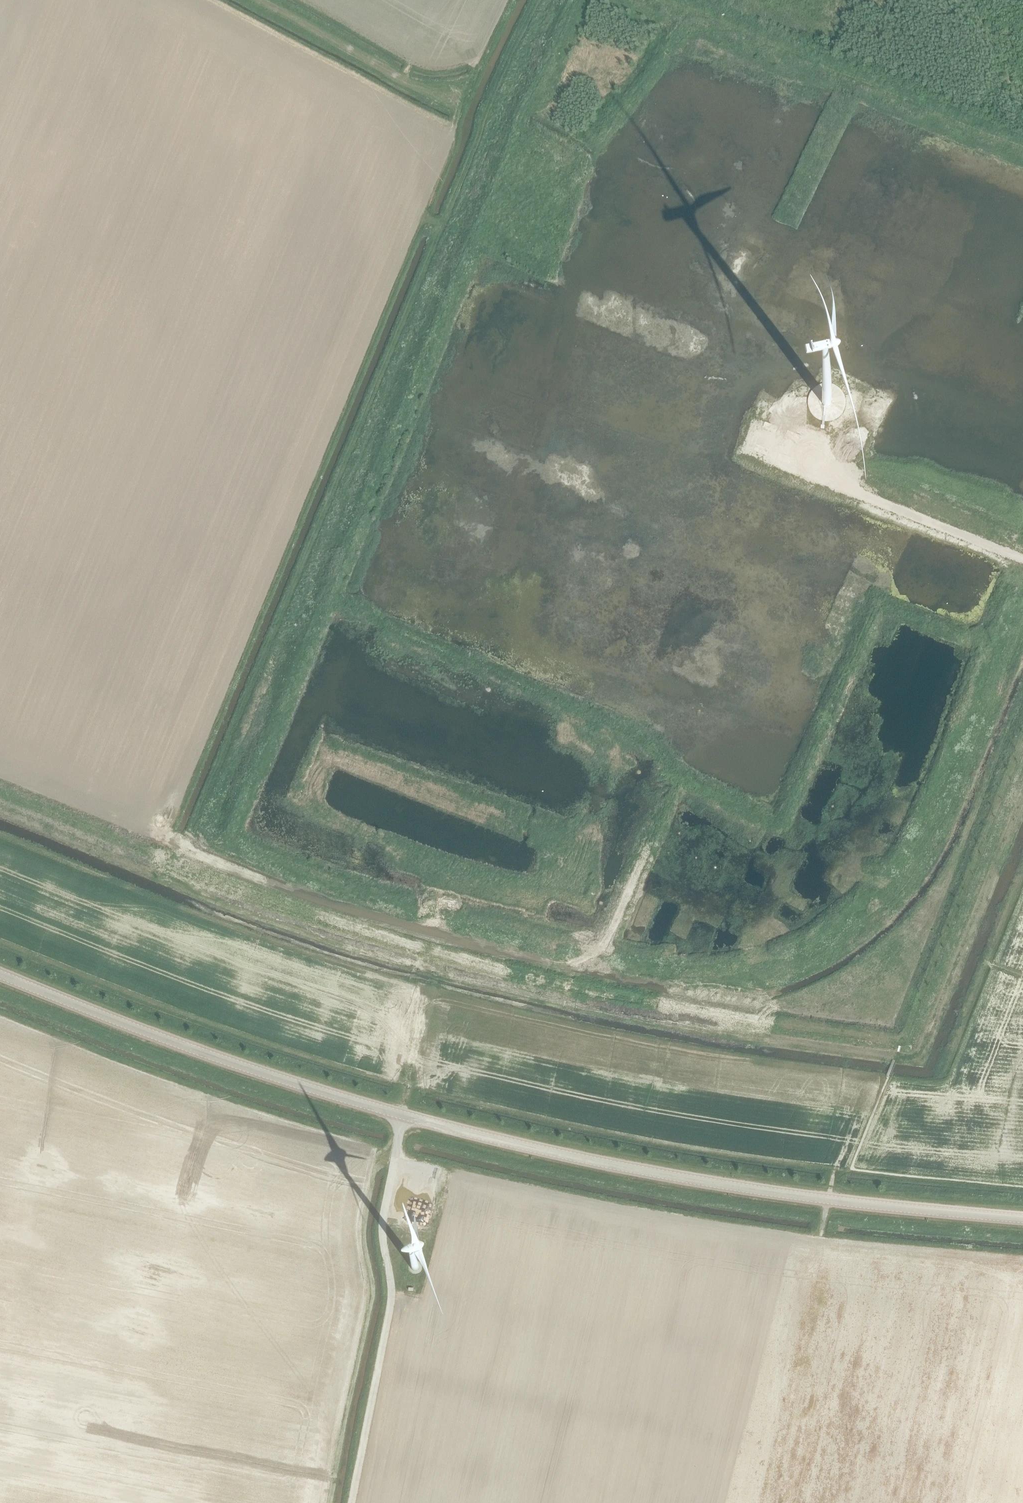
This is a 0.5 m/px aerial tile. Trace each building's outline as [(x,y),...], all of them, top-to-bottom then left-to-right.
[(822,401),(822,402),(822,404),(823,406),(825,407),(826,407),(828,407),(830,406),(831,404),(831,403),(831,401),(830,399),(829,398),(827,398),(825,398),(823,399),(822,401)] [(420,1268),(420,1267),(420,1266),(419,1265),(419,1264),(418,1264),(417,1264),(417,1263),(416,1263),(415,1263),(414,1264),(413,1264),(413,1265),(412,1265),(412,1266),(411,1266),(411,1267),(411,1268),(411,1269),(412,1269),(412,1270),(412,1271),(413,1271),(413,1272),(414,1272),(415,1272),(416,1272),(417,1272),(418,1272),(418,1271),(419,1271),(419,1270),(420,1270),(420,1269),(420,1268)]
